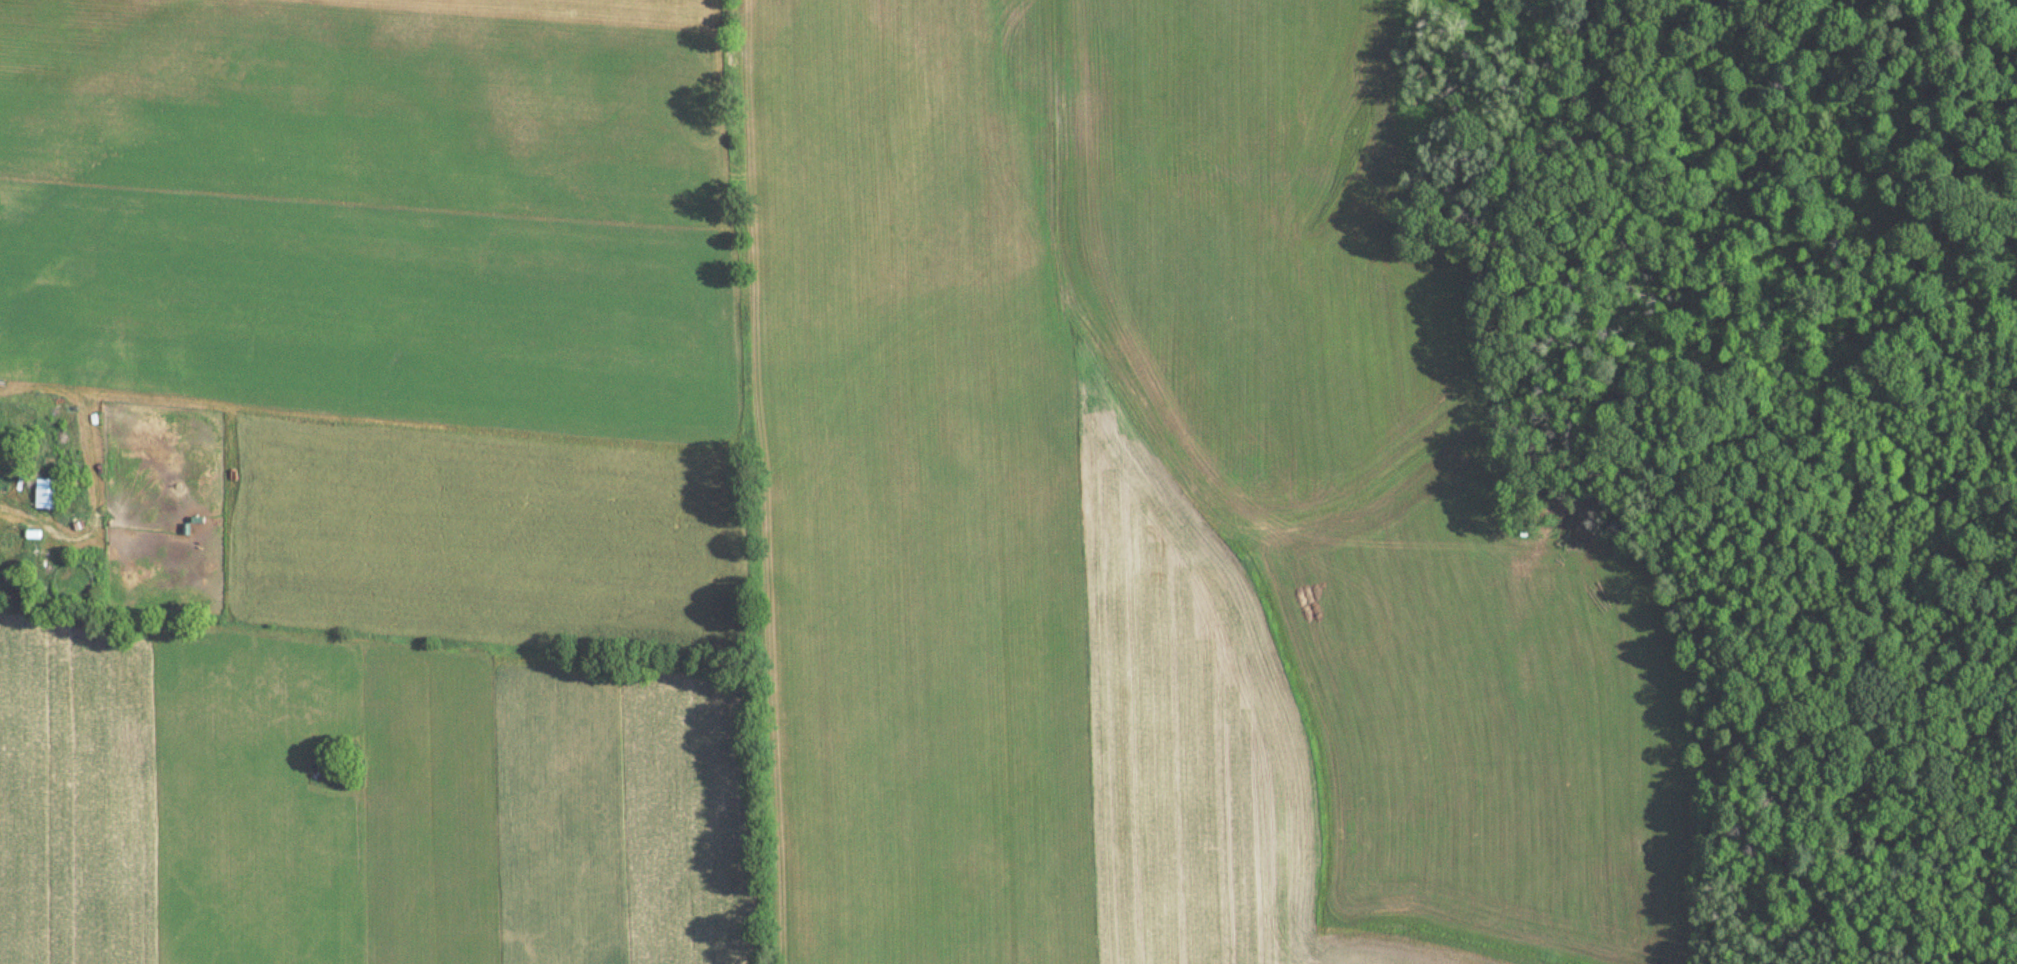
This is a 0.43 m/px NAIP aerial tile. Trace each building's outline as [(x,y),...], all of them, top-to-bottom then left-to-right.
[(59,509),(59,479),(34,479),(34,509),(59,509)]
